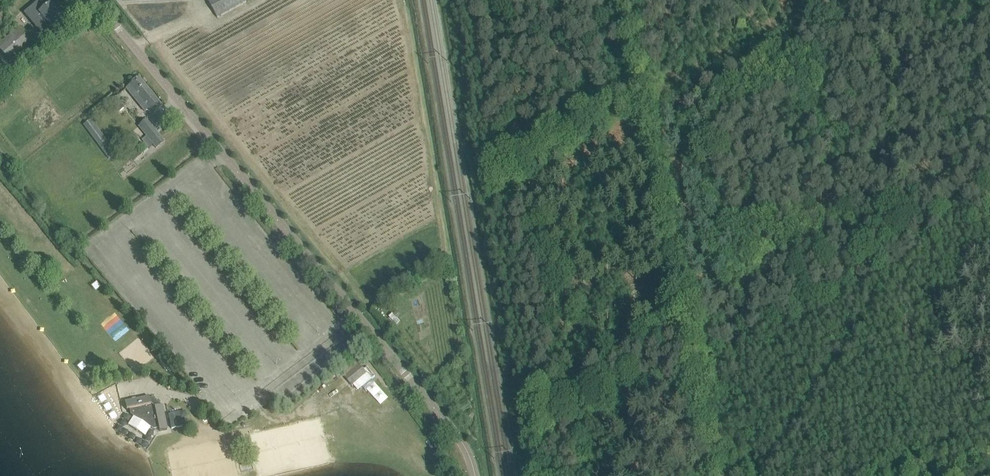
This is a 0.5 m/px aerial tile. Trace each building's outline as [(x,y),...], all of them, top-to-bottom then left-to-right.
[(24,12),(42,34),(48,28),(47,27),(50,24),(51,26),(62,17),(56,10),(55,12),(49,5),(44,0),(38,0),(24,12)] [(217,18),(249,0),(207,0),(217,18)] [(2,20),(10,13),(0,1),(0,22),(2,20)] [(9,61),(33,41),(20,26),(0,43),(0,50),(9,61)] [(152,115),(155,113),(163,106),(139,78),(128,86),(140,101),(138,103),(145,111),(147,110),(152,115)] [(142,132),(152,144),(161,137),(151,124),(142,132)] [(108,159),(116,153),(104,137),(95,143),(108,159)] [(367,374),(359,364),(344,376),(352,386),(367,374)] [(386,411),(395,404),(382,388),(373,395),(386,411)] [(149,397),(125,402),(126,410),(129,409),(130,414),(154,429),(159,428),(159,431),(167,430),(162,406),(161,406),(160,402),(156,399),(153,398),(149,398),(149,397)]
